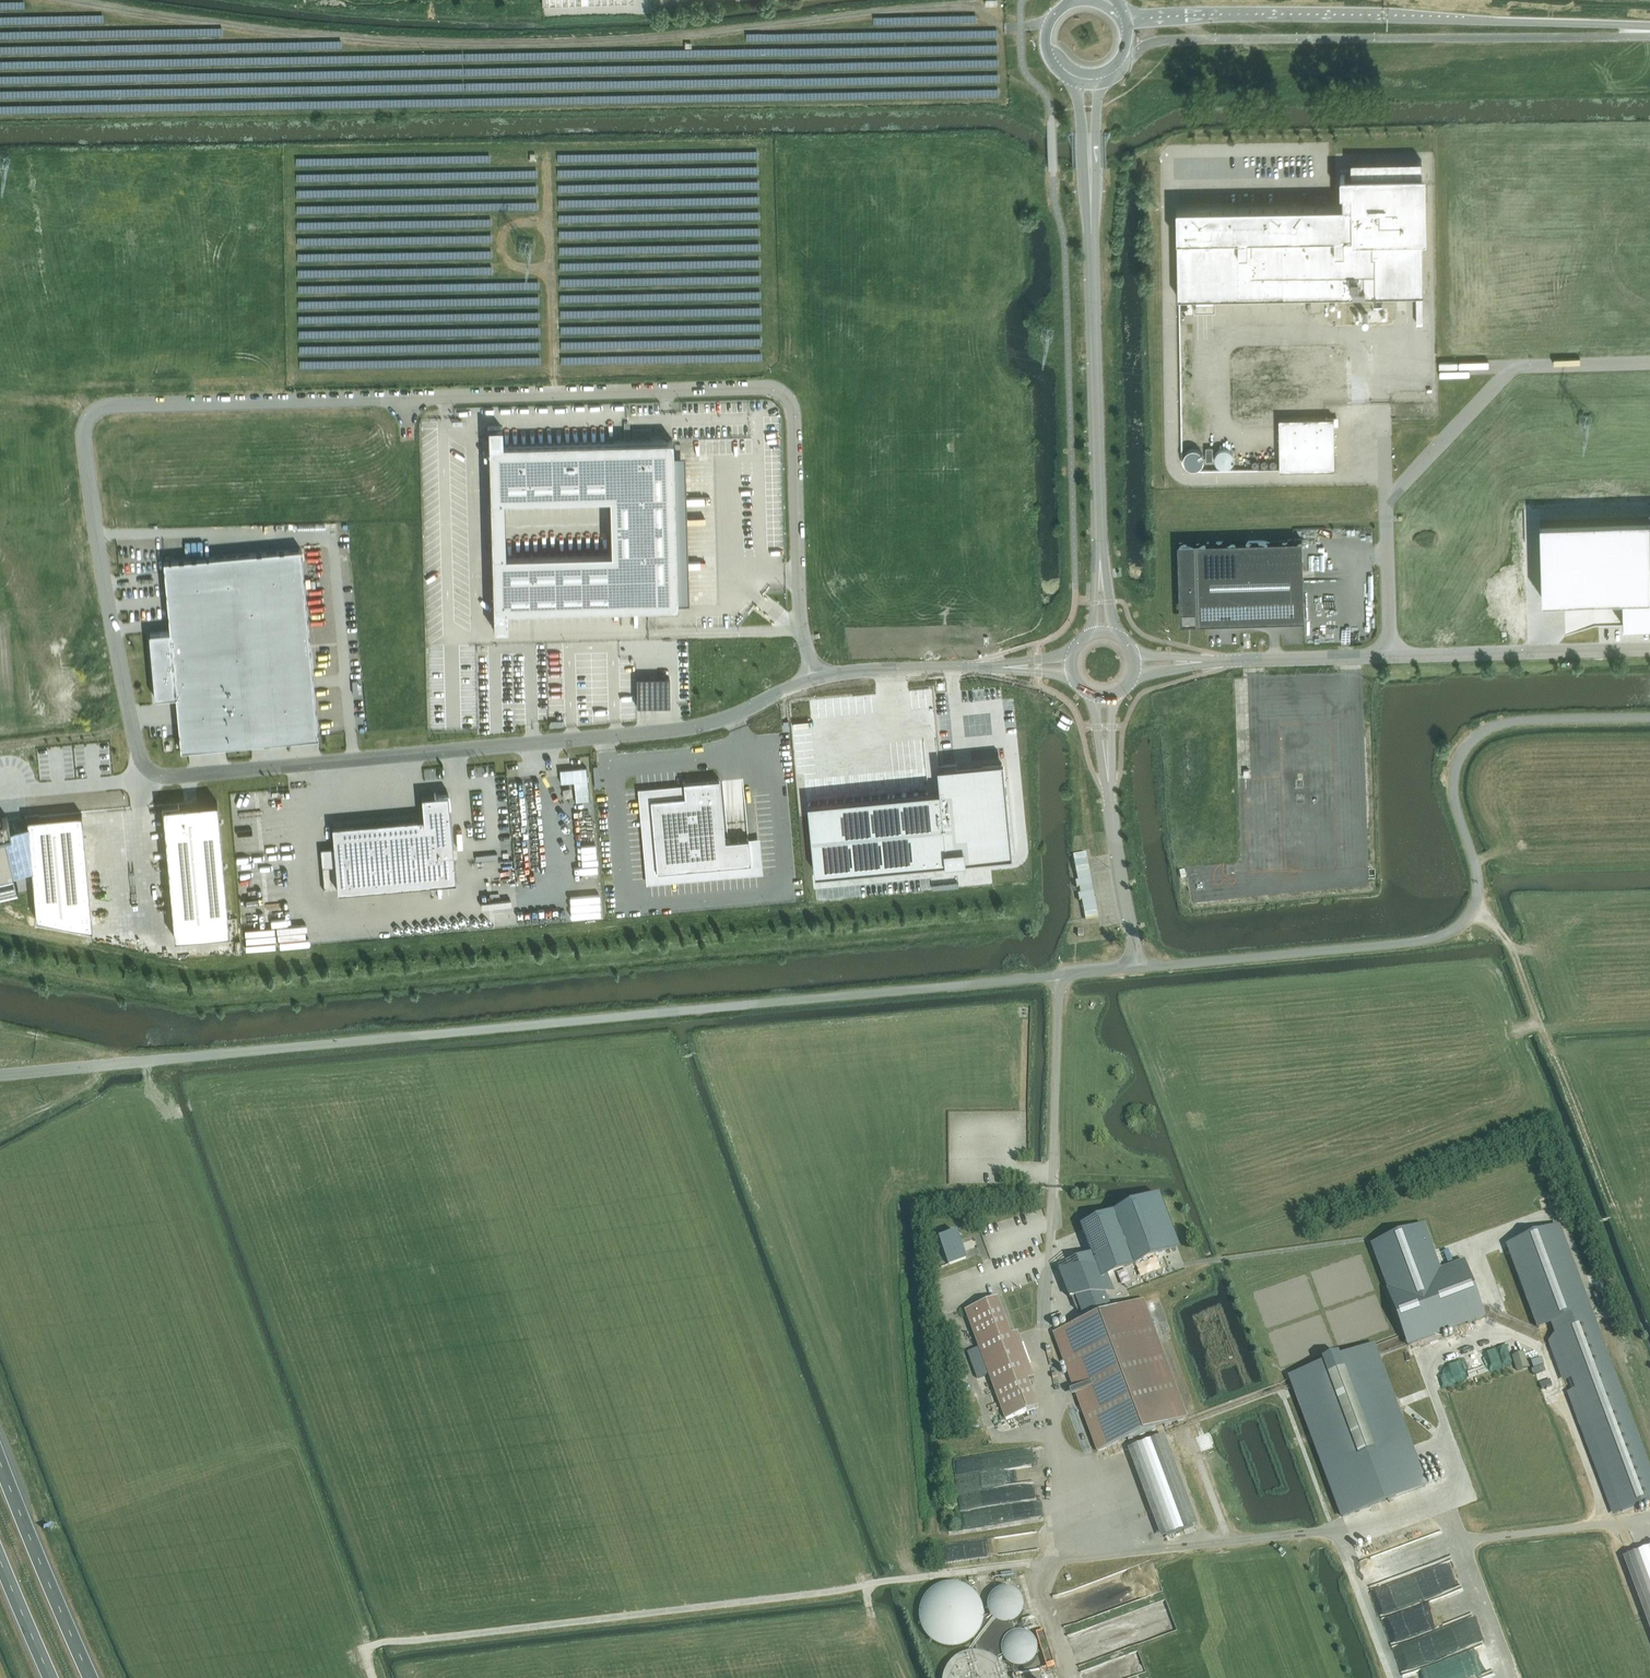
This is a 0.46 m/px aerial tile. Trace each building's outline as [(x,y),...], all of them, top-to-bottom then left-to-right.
[(1374,294),(1382,294),(1423,294),(1421,160),(1351,161),(1351,178),(1345,178),(1345,175),(1340,175),(1340,191),(1340,192),(1342,192),(1343,202),(1343,205),(1303,205),(1242,206),(1177,207),(1177,238),(1178,297),(1179,297),(1192,297),(1214,297),(1374,294)] [(1260,200),(1324,197),(1324,190),(1260,193),(1260,200)] [(1214,297),(1192,297),(1192,305),(1214,305),(1214,297)] [(1326,417),(1279,418),(1279,426),(1280,469),(1280,470),(1335,469),(1334,417),(1326,417)] [(502,444),(502,427),(488,427),(491,528),(494,629),(507,628),(507,611),(511,611),(520,610),(528,610),(537,610),(546,610),(554,609),(563,609),(572,609),(581,609),(589,608),(598,608),(607,608),(616,608),(635,607),(644,607),(677,606),(677,601),(677,597),(676,587),(676,576),(676,566),(675,556),(675,546),(675,536),(675,525),(674,515),(674,505),(674,495),(673,484),(673,474),(673,464),(672,451),(672,439),(611,441),(602,441),(593,442),(584,442),(576,442),(567,442),(558,443),(549,443),(540,443),(532,443),(523,444),(514,444),(505,444),(502,444)] [(1184,454),(1184,459),(1185,463),(1188,466),(1192,468),(1197,468),(1200,465),(1203,462),(1204,457),(1202,453),(1199,450),(1195,448),(1191,448),(1187,451),(1184,454)] [(1215,454),(1215,458),(1216,462),(1219,466),(1223,467),(1227,467),(1231,465),(1234,461),(1234,457),(1233,453),(1230,449),(1226,448),(1222,448),(1218,450),(1215,454)] [(686,451),(672,451),(677,601),(689,600),(686,451)] [(706,490),(705,476),(688,476),(689,491),(706,490)] [(1647,517),(1540,520),(1542,598),(1623,595),(1624,626),(1649,626),(1649,517),(1647,517)] [(1302,539),(1294,539),(1178,543),(1180,602),(1197,601),(1198,622),(1304,619),(1303,580),(1303,570),(1302,539)] [(170,631),(149,633),(154,697),(176,695),(180,748),(318,736),(301,548),(163,561),(170,631)] [(1198,622),(1197,601),(1180,602),(1180,622),(1198,622)] [(669,677),(636,677),(637,706),(669,705),(669,677)] [(940,789),(809,802),(816,873),(1014,854),(1006,780),(1005,763),(957,767),(957,764),(949,765),(938,766),(940,789)] [(586,767),(559,769),(560,782),(574,781),(575,801),(589,800),(586,767)] [(684,796),(650,799),(656,872),(751,863),(748,838),(725,840),(719,778),(683,782),(683,784),(684,796)] [(684,796),(683,784),(637,788),(646,884),(763,873),(759,837),(748,838),(751,863),(656,872),(650,799),(684,796)] [(334,847),(321,848),(322,866),(335,865),(337,891),(429,883),(456,880),(454,864),(448,793),(421,795),(423,813),(423,817),(332,825),(334,847)] [(178,804),(162,805),(174,937),(229,932),(217,800),(179,804),(179,803),(178,804)] [(16,883),(13,871),(31,867),(36,918),(92,929),(81,812),(26,817),(27,822),(11,826),(8,815),(1,817),(0,812),(0,887),(16,883)] [(1072,855),(1074,863),(1078,882),(1075,883),(1077,891),(1080,890),(1080,895),(1078,895),(1080,904),(1082,903),(1086,922),(1099,919),(1087,860),(1086,853),(1072,855)] [(264,922),(259,925),(273,948),(278,945),(264,922)] [(1064,1330),(1054,1333),(1054,1334),(1055,1336),(1065,1363),(1070,1376),(1076,1392),(1071,1394),(1073,1399),(1078,1397),(1098,1451),(1157,1430),(1187,1418),(1159,1343),(1157,1339),(1154,1330),(1152,1326),(1143,1302),(1143,1300),(1134,1304),(1113,1311),(1110,1312),(1103,1295),(1106,1295),(1105,1280),(1104,1271),(1106,1270),(1176,1244),(1161,1202),(1162,1202),(1160,1196),(1154,1198),(1155,1201),(1082,1229),(1092,1255),(1091,1255),(1096,1268),(1087,1269),(1087,1267),(1080,1269),(1067,1271),(1069,1283),(1066,1284),(1070,1294),(1070,1298),(1072,1298),(1076,1309),(1080,1308),(1082,1307),(1084,1313),(1082,1314),(1085,1322),(1070,1327),(1064,1330)] [(1649,1501),(1649,1471),(1559,1227),(1507,1246),(1538,1329),(1552,1324),(1622,1512),(1649,1501)] [(1402,1234),(1398,1235),(1394,1237),(1390,1240),(1387,1243),(1384,1246),(1382,1250),(1380,1254),(1380,1259),(1380,1263),(1380,1267),(1389,1290),(1388,1290),(1404,1335),(1408,1346),(1438,1335),(1485,1317),(1481,1306),(1464,1262),(1440,1271),(1432,1248),(1429,1244),(1426,1241),(1423,1238),(1419,1236),(1415,1235),(1411,1234),(1406,1233),(1402,1234)] [(949,1265),(967,1258),(958,1234),(940,1241),(949,1265)] [(997,1299),(966,1311),(967,1316),(968,1319),(979,1348),(989,1375),(1006,1420),(1027,1412),(1020,1394),(1032,1390),(1028,1381),(1034,1379),(1030,1370),(1025,1372),(1015,1345),(1020,1343),(1017,1334),(1012,1336),(998,1299),(997,1299)] [(1061,1314),(1051,1317),(1053,1322),(1063,1318),(1061,1314)] [(1290,1377),(1343,1518),(1426,1487),(1373,1346),(1340,1358),(1339,1356),(1323,1362),(1324,1365),(1290,1377)] [(1529,1368),(1525,1357),(1513,1361),(1516,1372),(1529,1368)] [(1542,1358),(1541,1358),(1532,1362),(1534,1368),(1544,1364),(1542,1358)] [(1550,1379),(1549,1379),(1539,1383),(1542,1390),(1552,1386),(1553,1386),(1550,1379)] [(1198,1435),(1201,1450),(1217,1446),(1214,1431),(1198,1435)] [(1193,1527),(1160,1438),(1133,1448),(1166,1537),(1193,1527)] [(1649,1615),(1649,1548),(1628,1556),(1649,1615)] [(945,1554),(948,1563),(958,1560),(955,1551),(945,1554)] [(1472,1596),(1459,1597),(1459,1603),(1459,1610),(1453,1611),(1453,1619),(1457,1619),(1457,1614),(1465,1613),(1465,1614),(1472,1614),(1472,1596)] [(920,1619),(942,1648),(970,1626),(948,1598),(920,1619)] [(1133,1620),(1134,1634),(1123,1634),(1123,1640),(1142,1639),(1141,1623),(1144,1623),(1144,1612),(1139,1613),(1140,1620),(1133,1620)] [(974,1636),(973,1637),(977,1649),(978,1649),(982,1650),(985,1651),(989,1652),(993,1654),(996,1656),(999,1659),(1000,1661),(1004,1658),(1003,1655),(1002,1652),(1002,1649),(1002,1646),(1003,1643),(1005,1640),(1007,1638),(1009,1636),(1011,1634),(1014,1633),(1016,1632),(1013,1623),(1011,1624),(1008,1625),(1005,1625),(1002,1624),(999,1623),(996,1622),(994,1620),(992,1617),(991,1615),(984,1618),(984,1619),(983,1623),(981,1626),(979,1630),(977,1633),(974,1636)] [(1402,1672),(1403,1677),(1477,1677),(1496,1672),(1488,1645),(1402,1672)] [(1028,1658),(1036,1657),(1035,1648),(1027,1649),(1028,1658)] [(992,1673),(982,1674),(982,1669),(973,1669),(973,1658),(963,1659),(963,1672),(959,1672),(959,1677),(992,1677),(992,1673)]
